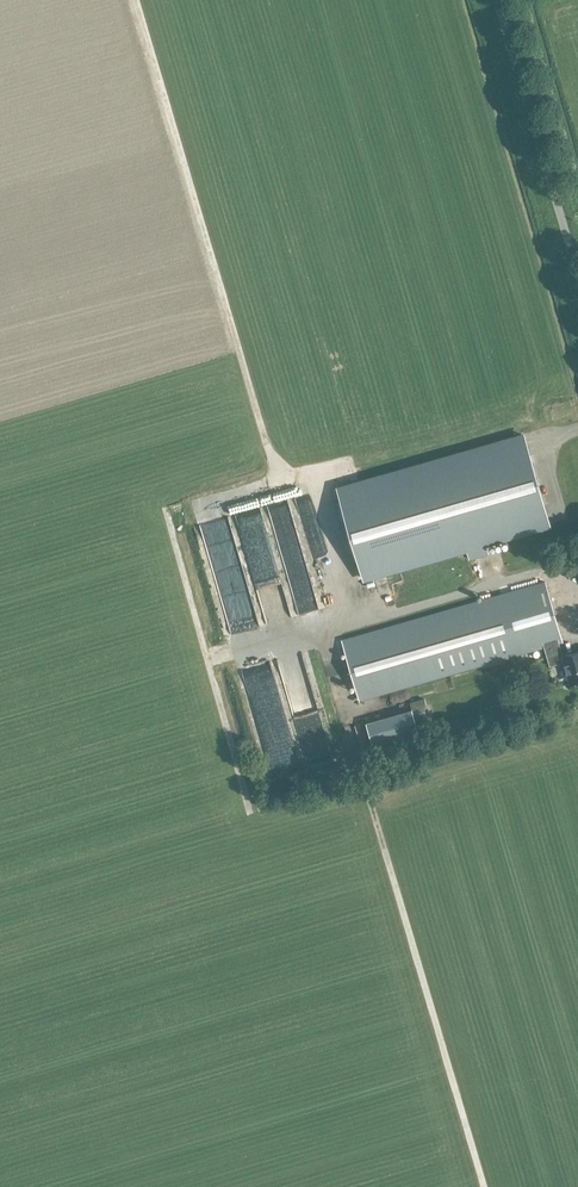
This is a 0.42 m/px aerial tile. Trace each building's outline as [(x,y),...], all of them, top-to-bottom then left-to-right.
[(488,553),(486,545),(485,543),(549,525),(523,435),(338,488),(364,578),(466,548),(467,551),(469,559),(488,553)] [(359,699),(544,646),(559,642),(562,641),(545,582),(342,640),(359,699)] [(226,634),(231,649),(293,630),(289,615),(226,634)] [(559,642),(544,646),(549,666),(564,662),(567,672),(570,671),(573,682),(577,680),(577,651),(563,655),(559,642)] [(244,673),(264,669),(261,652),(240,656),(244,673)] [(252,695),(315,677),(309,659),(247,676),(252,695)] [(447,678),(427,682),(429,693),(449,689),(447,678)] [(283,694),(251,699),(257,744),(295,739),(292,715),(286,716),(283,694)] [(422,699),(410,702),(416,722),(428,719),(422,699)] [(569,704),(555,710),(558,719),(573,713),(569,704)] [(366,722),(375,754),(421,741),(412,709),(366,722)] [(313,712),(295,715),(298,729),(315,727),(313,712)]
